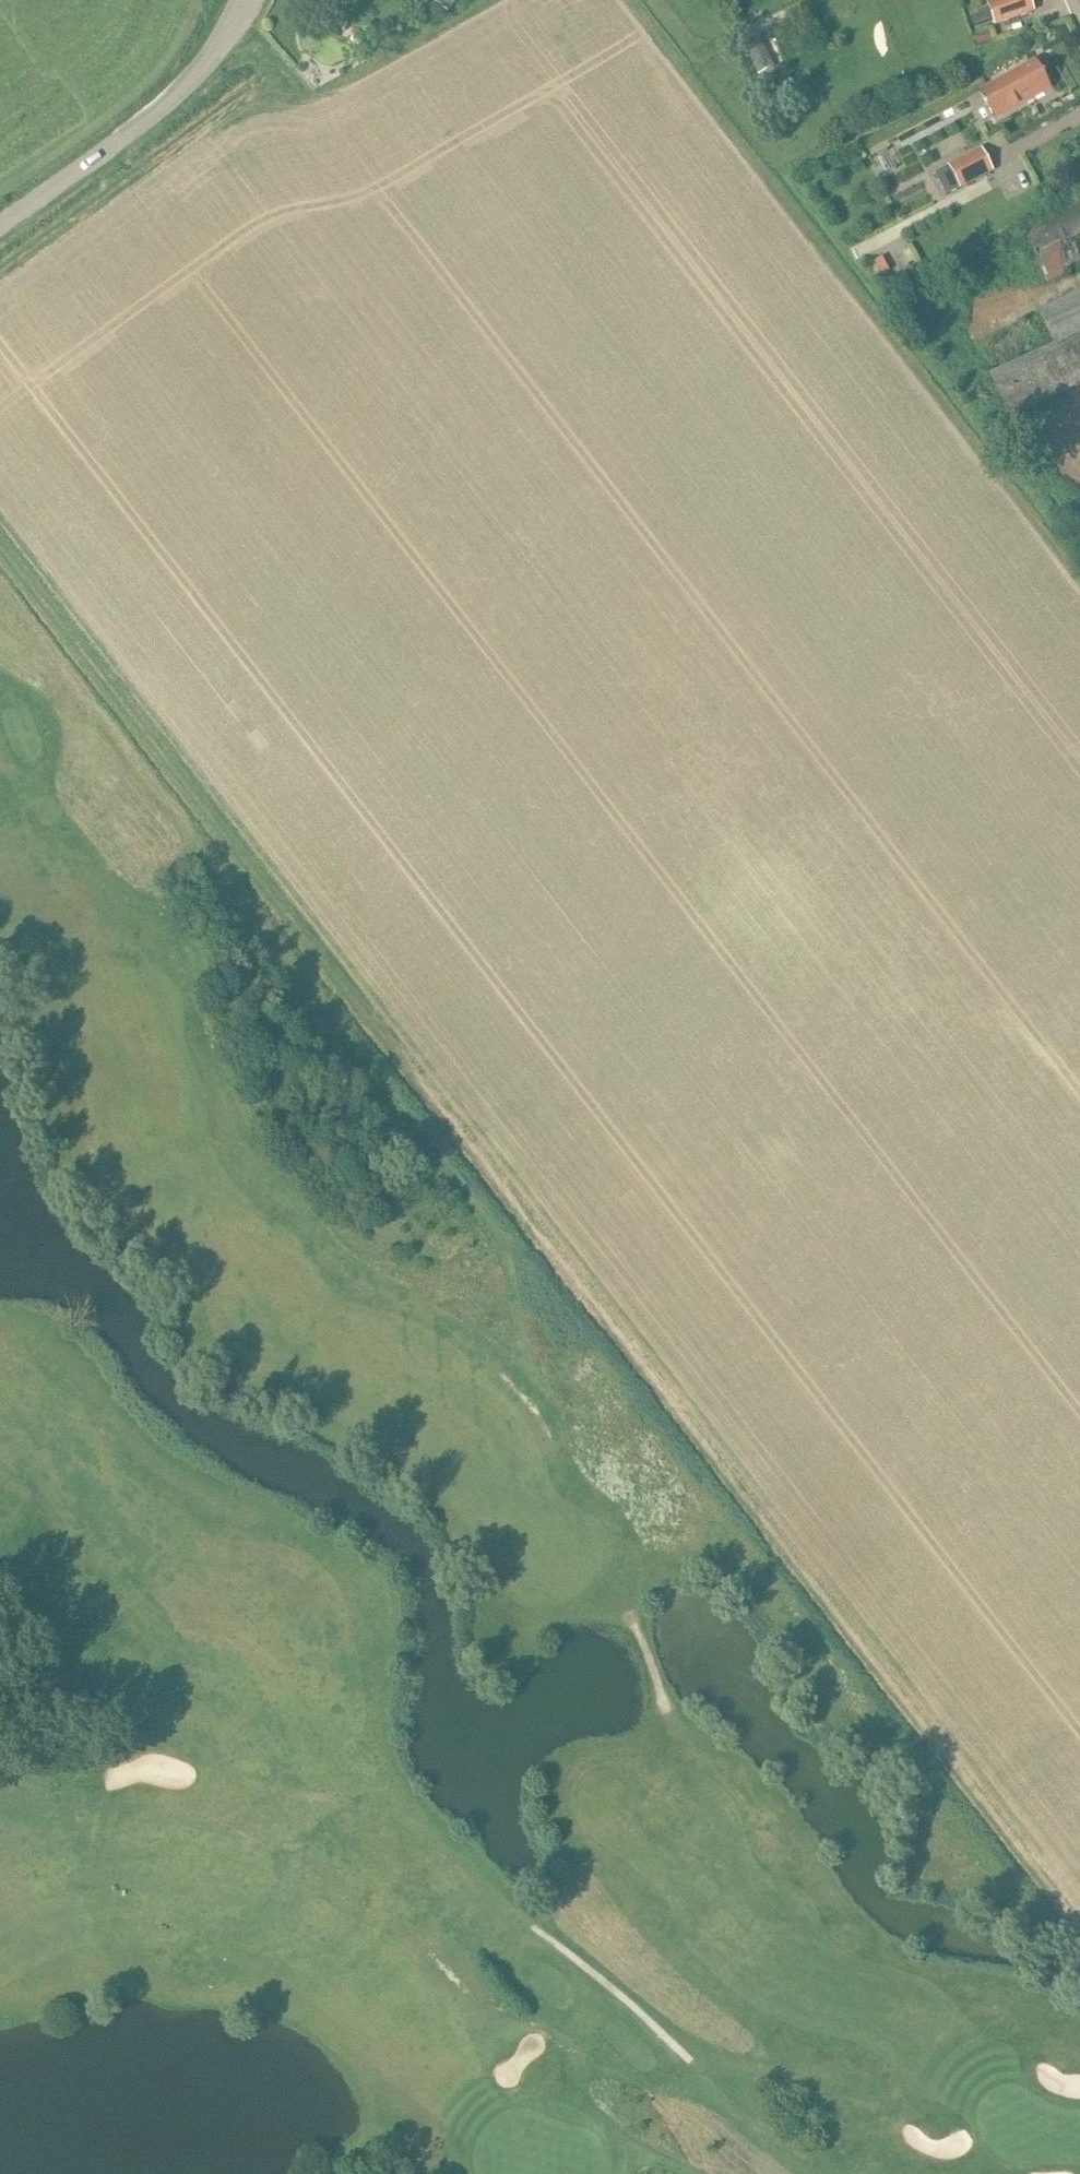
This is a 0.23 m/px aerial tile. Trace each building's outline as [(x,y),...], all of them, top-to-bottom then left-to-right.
[(448,12),(457,0),(433,0),(448,12)] [(987,3),(994,24),(1034,10),(1030,0),(995,0),(987,3)] [(760,35),(743,43),(758,75),(775,68),(760,35)] [(1035,64),(980,94),(991,116),(998,111),(1000,114),(1048,88),(1035,64)] [(960,189),(994,172),(981,148),(948,165),(960,189)] [(1078,203),(1022,231),(1045,277),(1078,260),(1079,264),(1079,202),(1078,203)] [(882,256),(871,262),(879,276),(890,270),(882,256)] [(1040,312),(1055,344),(990,375),(1010,415),(1079,382),(1079,292),(1040,312)]
